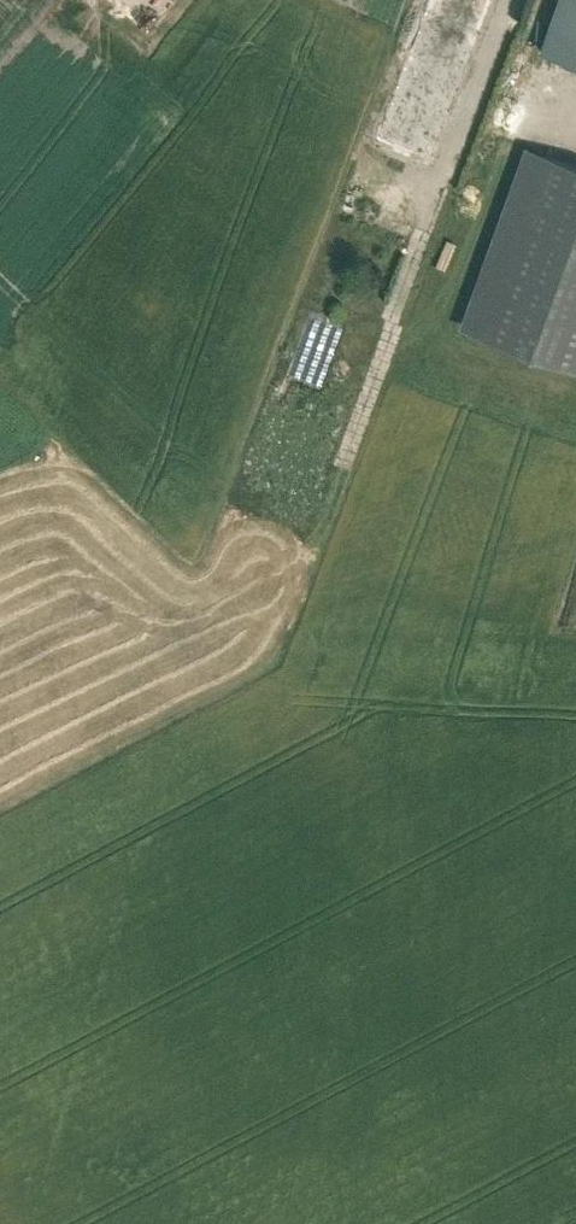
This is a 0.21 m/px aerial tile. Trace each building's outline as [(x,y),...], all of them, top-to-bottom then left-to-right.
[(375,139),(431,156),(479,0),(418,0),(375,139)] [(540,49),(575,62),(575,0),(558,0),(540,49)] [(572,162),(507,345),(575,369),(575,163),(572,162)]
